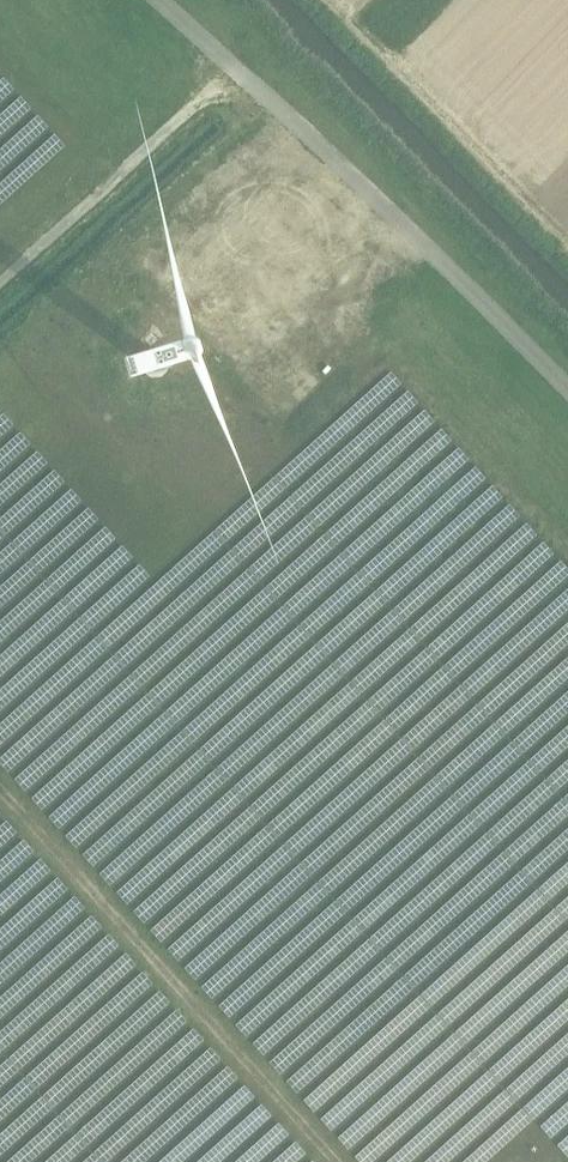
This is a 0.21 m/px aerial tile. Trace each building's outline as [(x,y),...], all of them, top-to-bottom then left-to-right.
[(152,351),(145,360),(151,370),(163,367),(163,355),(152,351)]
